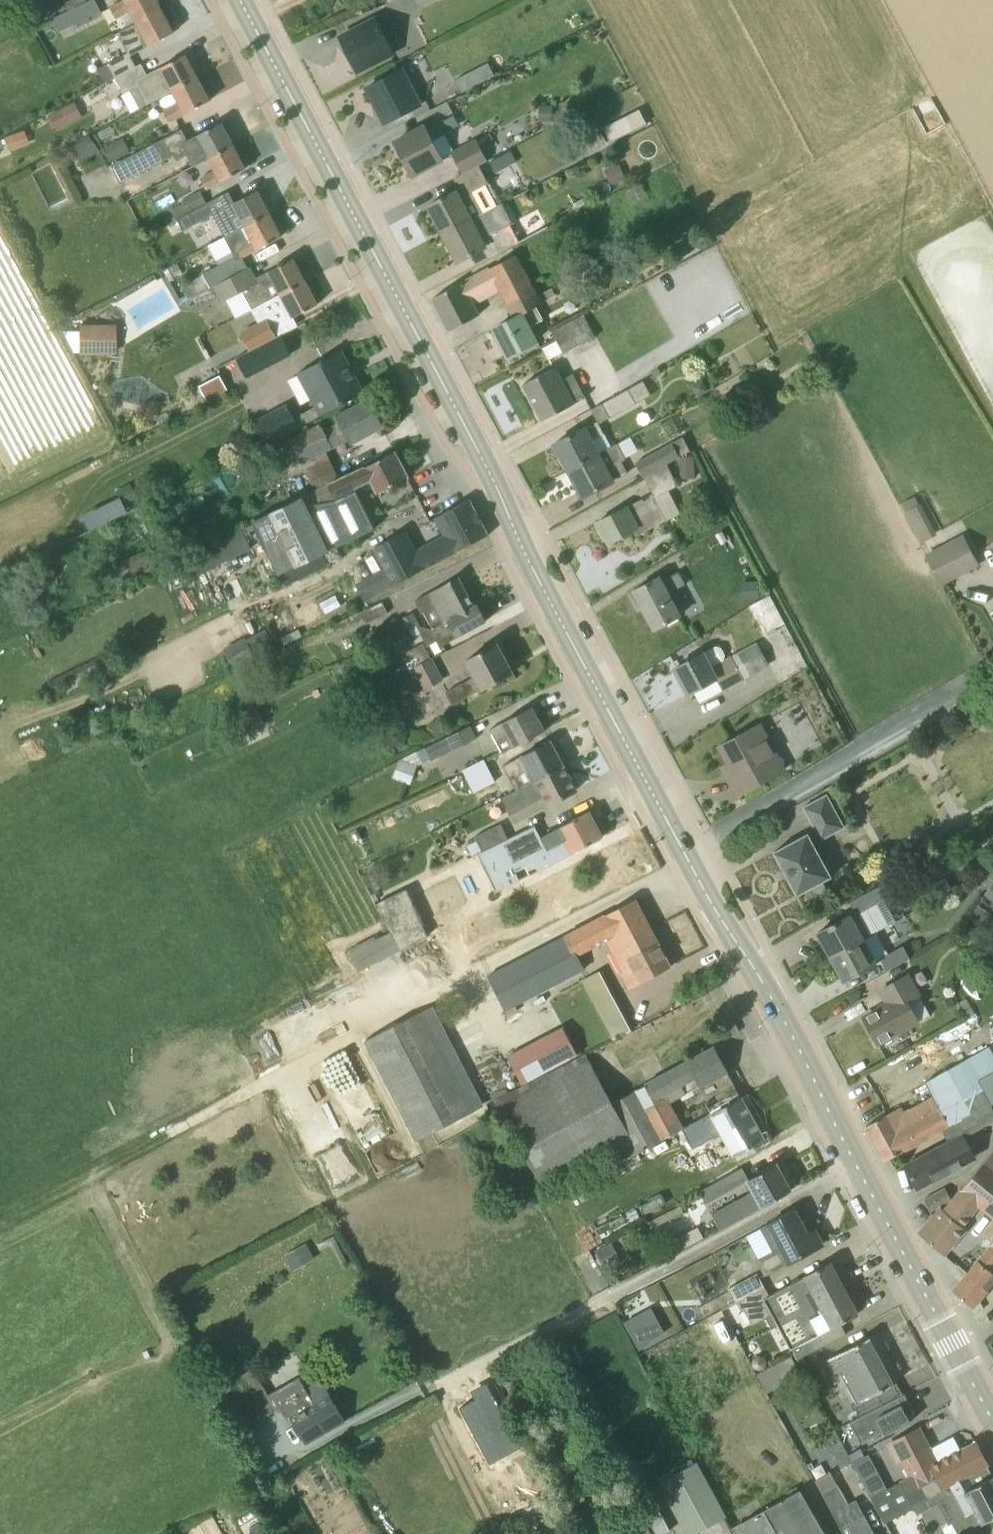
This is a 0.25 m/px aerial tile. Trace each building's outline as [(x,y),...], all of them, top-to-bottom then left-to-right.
[(52,20),(59,34),(102,13),(96,0),(92,0),(52,20)] [(162,10),(156,0),(125,0),(110,8),(116,18),(131,10),(138,23),(162,10)] [(162,10),(138,23),(118,33),(128,53),(96,70),(104,84),(115,78),(136,67),(130,56),(174,33),(162,10)] [(394,54),(376,19),(340,37),(358,72),(394,54)] [(136,67),(115,78),(122,93),(128,90),(139,109),(174,91),(198,78),(186,55),(142,78),(136,67)] [(488,64),(456,80),(462,92),(494,76),(488,64)] [(367,88),(385,123),(420,105),(402,70),(367,88)] [(210,101),(198,78),(174,91),(180,103),(165,111),(170,122),(210,101)] [(73,104),(50,115),(57,130),(80,118),(73,104)] [(553,106),(539,105),(539,122),(553,122),(553,106)] [(611,142),(632,131),(625,117),(603,127),(611,142)] [(194,167),(210,159),(234,146),(221,123),(188,141),(170,150),(177,162),(188,155),(194,167)] [(444,136),(433,141),(425,126),(395,142),(412,176),(454,155),(464,174),(487,162),(476,142),(454,153),(444,136)] [(594,152),(608,144),(600,129),(586,137),(594,152)] [(10,151),(29,145),(24,131),(5,137),(10,151)] [(89,136),(77,144),(87,160),(100,152),(96,146),(89,136)] [(123,138),(105,148),(113,163),(131,153),(123,138)] [(169,160),(159,142),(112,167),(121,185),(169,160)] [(246,169),(234,146),(210,159),(216,171),(201,179),(207,190),(246,169)] [(500,155),(506,168),(517,162),(511,150),(500,155)] [(610,187),(625,181),(619,165),(604,171),(610,187)] [(443,234),(472,219),(483,213),(473,194),(490,185),(480,166),(456,178),(463,190),(458,193),(457,191),(428,206),(443,234)] [(218,224),(225,237),(270,214),(257,191),(218,212),(223,221),(218,224)] [(187,214),(206,203),(200,192),(181,204),(187,214)] [(213,215),(206,203),(187,214),(173,222),(182,238),(195,230),(194,227),(213,215)] [(203,275),(204,276),(211,288),(233,277),(227,266),(282,237),(270,214),(225,237),(211,245),(221,265),(203,275)] [(482,239),(472,219),(443,234),(458,262),(487,247),(486,245),(491,242),(498,255),(520,243),(510,224),(482,239)] [(510,310),(537,296),(517,256),(516,254),(433,299),(450,331),(479,316),(472,304),(499,290),(510,310)] [(211,288),(194,297),(192,298),(199,309),(217,300),(220,305),(242,293),(251,310),(261,305),(306,282),(293,259),(257,278),(251,268),(233,277),(211,288)] [(188,285),(194,297),(211,288),(204,276),(188,285)] [(261,305),(268,319),(241,333),(249,349),(251,351),(277,338),(276,335),(272,328),(292,317),(292,318),(318,305),(306,282),(261,305)] [(542,305),(537,296),(510,310),(515,319),(495,329),(509,356),(537,341),(530,327),(543,319),(537,308),(542,305)] [(584,316),(553,334),(564,354),(596,336),(584,316)] [(78,325),(78,354),(116,355),(116,326),(78,325)] [(246,377),(292,353),(286,342),(253,360),(249,353),(237,360),(246,377)] [(342,351),(298,374),(321,416),(364,393),(342,351)] [(543,421),(585,399),(572,375),(559,381),(553,369),(523,384),(543,421)] [(792,382),(796,388),(809,380),(806,374),(792,382)] [(199,387),(208,403),(228,392),(220,376),(199,387)] [(643,381),(629,390),(637,404),(652,396),(643,381)] [(698,397),(708,392),(702,381),(692,386),(698,397)] [(612,418),(637,404),(629,390),(604,404),(612,418)] [(340,425),(325,433),(321,426),(279,448),(290,470),(348,439),(351,445),(383,428),(368,400),(336,417),(340,425)] [(287,405),(253,423),(266,446),(300,428),(287,405)] [(604,434),(598,422),(585,429),(584,428),(555,444),(569,470),(599,454),(591,441),(604,434)] [(644,478),(667,465),(680,458),(672,444),(635,464),(643,478),(644,478)] [(617,445),(599,454),(569,470),(583,497),(628,473),(621,461),(625,459),(617,445)] [(340,479),(329,485),(335,498),(356,488),(371,480),(378,493),(409,477),(395,451),(364,467),(340,479)] [(316,491),(329,485),(340,479),(330,458),(306,470),(316,491)] [(694,463),(681,464),(681,474),(695,474),(694,463)] [(678,487),(667,465),(644,478),(653,494),(598,522),(609,544),(634,531),(637,536),(666,521),(655,499),(678,487)] [(118,490),(125,505),(138,498),(131,483),(118,490)] [(307,512),(301,499),(255,522),(282,574),(375,526),(356,488),(335,498),(307,512)] [(902,504),(905,509),(907,512),(904,513),(921,544),(937,535),(921,504),(920,505),(918,502),(915,497),(902,504)] [(489,535),(470,500),(436,518),(446,536),(416,553),(405,532),(374,548),(386,570),(356,586),(364,601),(424,569),(424,568),(456,551),(456,552),(489,535)] [(149,520),(140,525),(146,536),(155,531),(149,520)] [(964,537),(928,556),(942,583),(978,564),(964,537)] [(149,548),(107,570),(116,587),(159,566),(152,552),(149,548)] [(680,616),(668,594),(686,585),(679,572),(662,581),(659,577),(634,591),(655,629),(667,623),(668,625),(678,620),(677,618),(680,616)] [(433,629),(459,615),(455,608),(470,600),(459,577),(415,601),(422,614),(424,613),(433,629)] [(759,583),(743,583),(743,597),(759,596),(759,583)] [(784,625),(769,597),(753,605),(769,633),(784,625)] [(455,608),(459,615),(433,629),(420,627),(419,624),(417,626),(421,632),(428,645),(437,640),(441,646),(486,621),(477,605),(474,607),(470,600),(455,608)] [(382,603),(360,613),(365,625),(388,614),(382,603)] [(354,623),(363,619),(360,613),(351,618),(354,623)] [(405,630),(405,632),(410,630),(417,626),(419,624),(414,613),(400,621),(405,630)] [(379,628),(379,629),(385,640),(405,630),(400,621),(398,618),(379,628)] [(413,637),(421,632),(417,626),(410,630),(413,637)] [(258,660),(258,659),(248,638),(225,649),(236,670),(258,660)] [(446,692),(453,705),(514,673),(498,643),(480,653),(466,660),(475,677),(446,692)] [(402,655),(410,670),(430,659),(423,644),(402,655)] [(731,657),(712,668),(704,653),(676,668),(689,694),(694,691),(700,703),(744,679),(769,665),(757,644),(740,653),(731,657)] [(727,649),(731,657),(740,653),(735,645),(727,649)] [(430,659),(410,670),(415,681),(420,678),(426,689),(441,681),(430,659)] [(532,707),(490,730),(496,742),(509,735),(515,747),(545,731),(532,707)] [(785,769),(760,725),(720,747),(734,773),(727,777),(737,795),(785,769)] [(470,726),(426,748),(433,762),(476,740),(470,726)] [(516,791),(564,765),(562,763),(564,759),(561,752),(556,752),(550,741),(503,766),(516,791)] [(485,760),(462,771),(474,794),(496,783),(485,760)] [(401,762),(395,778),(409,783),(415,767),(401,762)] [(577,790),(564,765),(516,791),(501,799),(514,823),(577,790)] [(844,827),(839,818),(827,795),(804,808),(816,830),(808,835),(808,834),(774,852),(797,895),(810,888),(812,893),(818,895),(823,892),(824,887),(822,882),(831,877),(813,843),(821,839),(821,840),(844,827)] [(423,925),(494,890),(495,891),(550,865),(602,837),(600,834),(601,831),(598,825),(595,825),(589,812),(544,836),(537,824),(510,837),(484,849),(376,901),(400,949),(428,936),(423,925)] [(477,834),(484,849),(510,837),(503,822),(477,834)] [(984,896),(992,903),(992,885),(984,896)] [(818,933),(831,957),(876,932),(878,932),(866,910),(887,899),(880,886),(850,902),(856,914),(851,917),(850,915),(818,933)] [(568,934),(579,955),(617,935),(634,967),(623,973),(631,988),(671,967),(635,899),(568,934)] [(992,920),(992,915),(978,906),(970,919),(987,929),(992,920)] [(876,932),(831,957),(844,981),(881,961),(887,972),(911,959),(904,947),(888,955),(876,932)] [(586,968),(579,955),(568,934),(489,977),(507,1011),(586,968)] [(602,970),(582,980),(613,1041),(633,1031),(602,970)] [(878,1044),(918,1022),(930,1015),(909,976),(881,991),(888,1005),(864,1018),(878,1044)] [(424,1011),(362,1040),(417,1144),(475,1111),(424,1011)] [(739,1031),(739,1030),(736,1025),(736,1024),(735,1024),(735,1023),(734,1023),(733,1023),(732,1023),(731,1024),(730,1024),(730,1025),(730,1026),(730,1027),(730,1028),(733,1033),(733,1034),(734,1035),(735,1035),(736,1035),(737,1035),(738,1034),(739,1033),(739,1032),(739,1031)] [(870,1124),(866,1127),(885,1162),(942,1130),(991,1104),(979,1081),(992,1074),(992,1041),(987,1044),(989,1048),(947,1071),(926,1083),(933,1096),(889,1120),(886,1116),(870,1124)] [(672,1102),(698,1088),(728,1072),(715,1048),(612,1103),(632,1140),(619,1147),(625,1159),(682,1129),(685,1127),(672,1102)] [(543,1189),(619,1147),(632,1140),(612,1103),(586,1055),(515,1090),(495,1100),(543,1189)] [(886,1066),(890,1074),(915,1064),(911,1055),(886,1066)] [(764,1140),(753,1118),(741,1097),(711,1113),(685,1127),(682,1129),(693,1147),(700,1144),(699,1142),(719,1131),(733,1156),(764,1140)] [(991,1104),(942,1130),(949,1142),(937,1148),(906,1165),(918,1188),(949,1172),(948,1171),(961,1164),(962,1166),(975,1159),(964,1139),(992,1123),(992,1106),(991,1104)] [(944,1211),(941,1208),(920,1232),(944,1253),(966,1229),(961,1226),(970,1216),(969,1215),(979,1203),(992,1216),(992,1155),(944,1211)] [(777,1164),(747,1180),(748,1181),(754,1191),(713,1214),(721,1228),(792,1190),(777,1164)] [(706,1204),(748,1181),(747,1180),(741,1168),(699,1192),(706,1204)] [(924,1200),(930,1211),(952,1200),(945,1188),(924,1200)] [(773,1252),(757,1261),(765,1276),(821,1245),(814,1231),(806,1235),(794,1210),(760,1229),(773,1252)] [(669,1253),(681,1247),(676,1239),(665,1245),(669,1253)] [(307,1243),(285,1255),(294,1271),(315,1259),(307,1243)] [(607,1270),(621,1263),(610,1244),(596,1251),(607,1270)] [(953,1289),(973,1307),(992,1284),(992,1273),(992,1272),(992,1244),(953,1289)] [(763,1285),(735,1299),(743,1313),(745,1311),(752,1326),(772,1315),(790,1348),(791,1348),(797,1359),(846,1333),(840,1323),(858,1314),(831,1263),(769,1296),(763,1285)] [(735,1299),(763,1285),(757,1273),(729,1288),(735,1299)] [(665,1333),(651,1308),(625,1322),(640,1350),(647,1346),(645,1344),(665,1333)] [(378,1317),(375,1311),(366,1311),(362,1318),(367,1325),(375,1325),(378,1317)] [(855,1411),(859,1418),(900,1396),(894,1384),(896,1383),(895,1382),(893,1383),(882,1361),(870,1339),(871,1338),(870,1337),(828,1360),(828,1362),(830,1361),(837,1374),(840,1372),(857,1403),(852,1406),(855,1411)] [(764,1357),(759,1355),(754,1357),(752,1363),(754,1368),(760,1370),(766,1368),(768,1362),(764,1357)] [(277,1410),(253,1369),(242,1375),(267,1416),(277,1410)] [(513,1442),(476,1377),(468,1381),(459,1387),(464,1395),(450,1403),(481,1459),(513,1442)] [(344,1421),(322,1383),(280,1407),(288,1421),(293,1418),(307,1442),(344,1421)] [(859,1418),(851,1423),(862,1444),(885,1432),(887,1435),(911,1421),(909,1416),(915,1413),(905,1394),(900,1396),(859,1418)] [(927,1497),(988,1465),(976,1443),(939,1463),(919,1429),(890,1445),(899,1463),(902,1462),(911,1477),(915,1475),(927,1497)] [(872,1498),(888,1489),(869,1454),(852,1463),(872,1498)] [(661,1484),(689,1533),(692,1533),(725,1516),(696,1464),(661,1484)] [(911,1477),(888,1489),(872,1498),(875,1505),(905,1490),(914,1508),(918,1514),(938,1503),(949,1525),(952,1523),(958,1533),(962,1533),(992,1518),(992,1474),(988,1465),(927,1497),(915,1475),(911,1477)] [(799,1484),(740,1516),(742,1520),(731,1526),(735,1533),(826,1533),(799,1484)] [(842,1527),(845,1533),(876,1533),(858,1499),(849,1504),(840,1484),(824,1492),(842,1527)] [(670,1527),(650,1489),(637,1495),(657,1533),(670,1527)] [(614,1523),(620,1533),(652,1533),(638,1510),(614,1523)] [(249,1533),(266,1533),(259,1522),(247,1529),(249,1533)]
